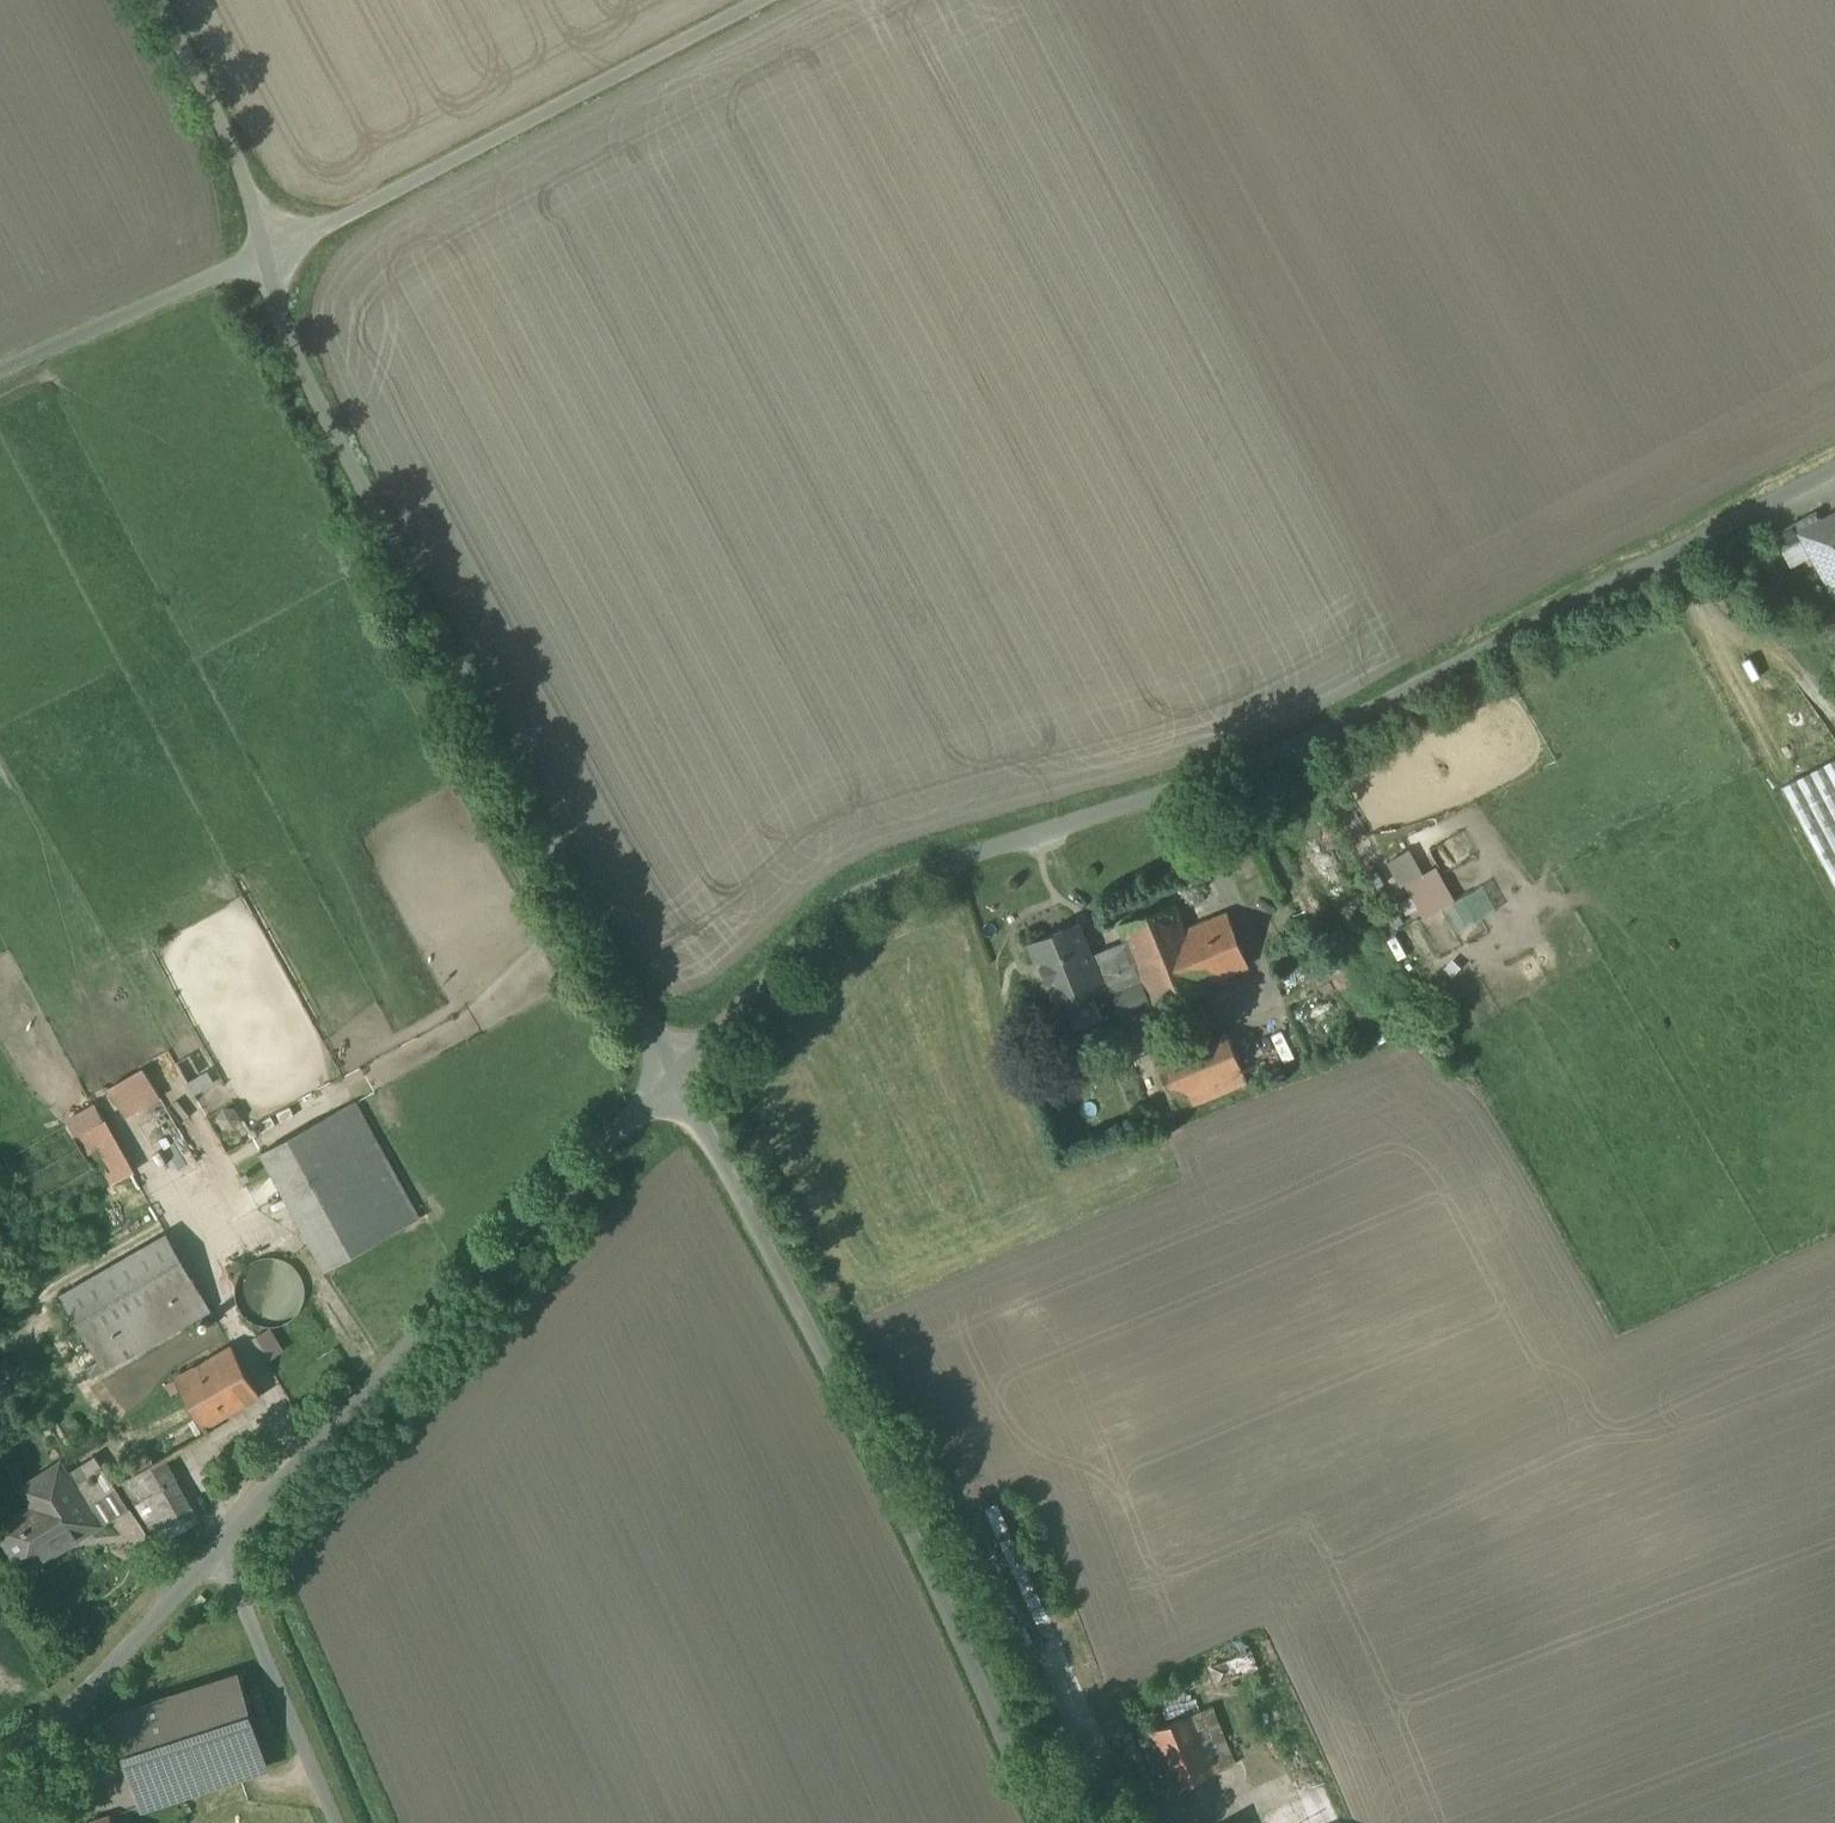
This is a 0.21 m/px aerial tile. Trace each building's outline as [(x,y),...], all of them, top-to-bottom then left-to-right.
[(1823,523),(1817,511),(1775,533),(1783,552),(1805,539),(1834,592),(1834,516),(1823,523)] [(1782,787),(1834,887),(1834,759),(1782,787)] [(1144,1002),(1248,965),(1228,911),(1180,928),(1172,905),(1114,926),(1122,944),(1136,985),(1144,1002)] [(1108,995),(1136,985),(1122,944),(1088,956),(1076,920),(1021,939),(1044,1005),(1104,984),(1108,995)] [(1295,1026),(1234,1048),(1247,1080),(1309,1054),(1295,1026)] [(1188,1104),(1247,1080),(1234,1048),(1228,1032),(1157,1064),(1177,1109),(1188,1104)] [(121,1120),(156,1100),(139,1070),(104,1089),(121,1120)] [(352,1103),(262,1153),(325,1269),(416,1220),(352,1103)] [(125,1168),(89,1105),(63,1120),(85,1159),(98,1151),(112,1175),(125,1168)] [(153,1346),(207,1312),(158,1232),(53,1296),(102,1375),(153,1346)] [(282,1261),(267,1258),(256,1260),(248,1265),(238,1278),(236,1289),(238,1303),(245,1313),(254,1319),(263,1322),(275,1322),(285,1318),(293,1310),(297,1303),(300,1292),(299,1283),(295,1272),(291,1268),(282,1261)] [(341,1380),(307,1324),(247,1360),(281,1416),(341,1380)] [(171,1380),(158,1356),(103,1385),(144,1460),(152,1454),(254,1400),(227,1350),(171,1380)] [(197,1525),(152,1454),(144,1460),(113,1479),(158,1550),(197,1525)] [(95,1455),(78,1466),(95,1492),(112,1481),(95,1455)] [(95,1492),(78,1466),(65,1474),(60,1465),(24,1488),(35,1506),(0,1528),(0,1531),(25,1570),(63,1546),(60,1542),(95,1520),(87,1506),(93,1502),(89,1495),(95,1492)] [(1224,1661),(1252,1649),(1248,1638),(1220,1649),(1224,1661)] [(1252,1649),(1224,1661),(1211,1665),(1219,1685),(1260,1669),(1252,1649)] [(236,1677),(113,1716),(143,1807),(181,1795),(265,1768),(236,1677)] [(1207,1708),(1146,1734),(1173,1789),(1230,1764),(1207,1708)] [(1131,1801),(1139,1822),(1153,1822),(1159,1821),(1149,1794),(1131,1801)]
